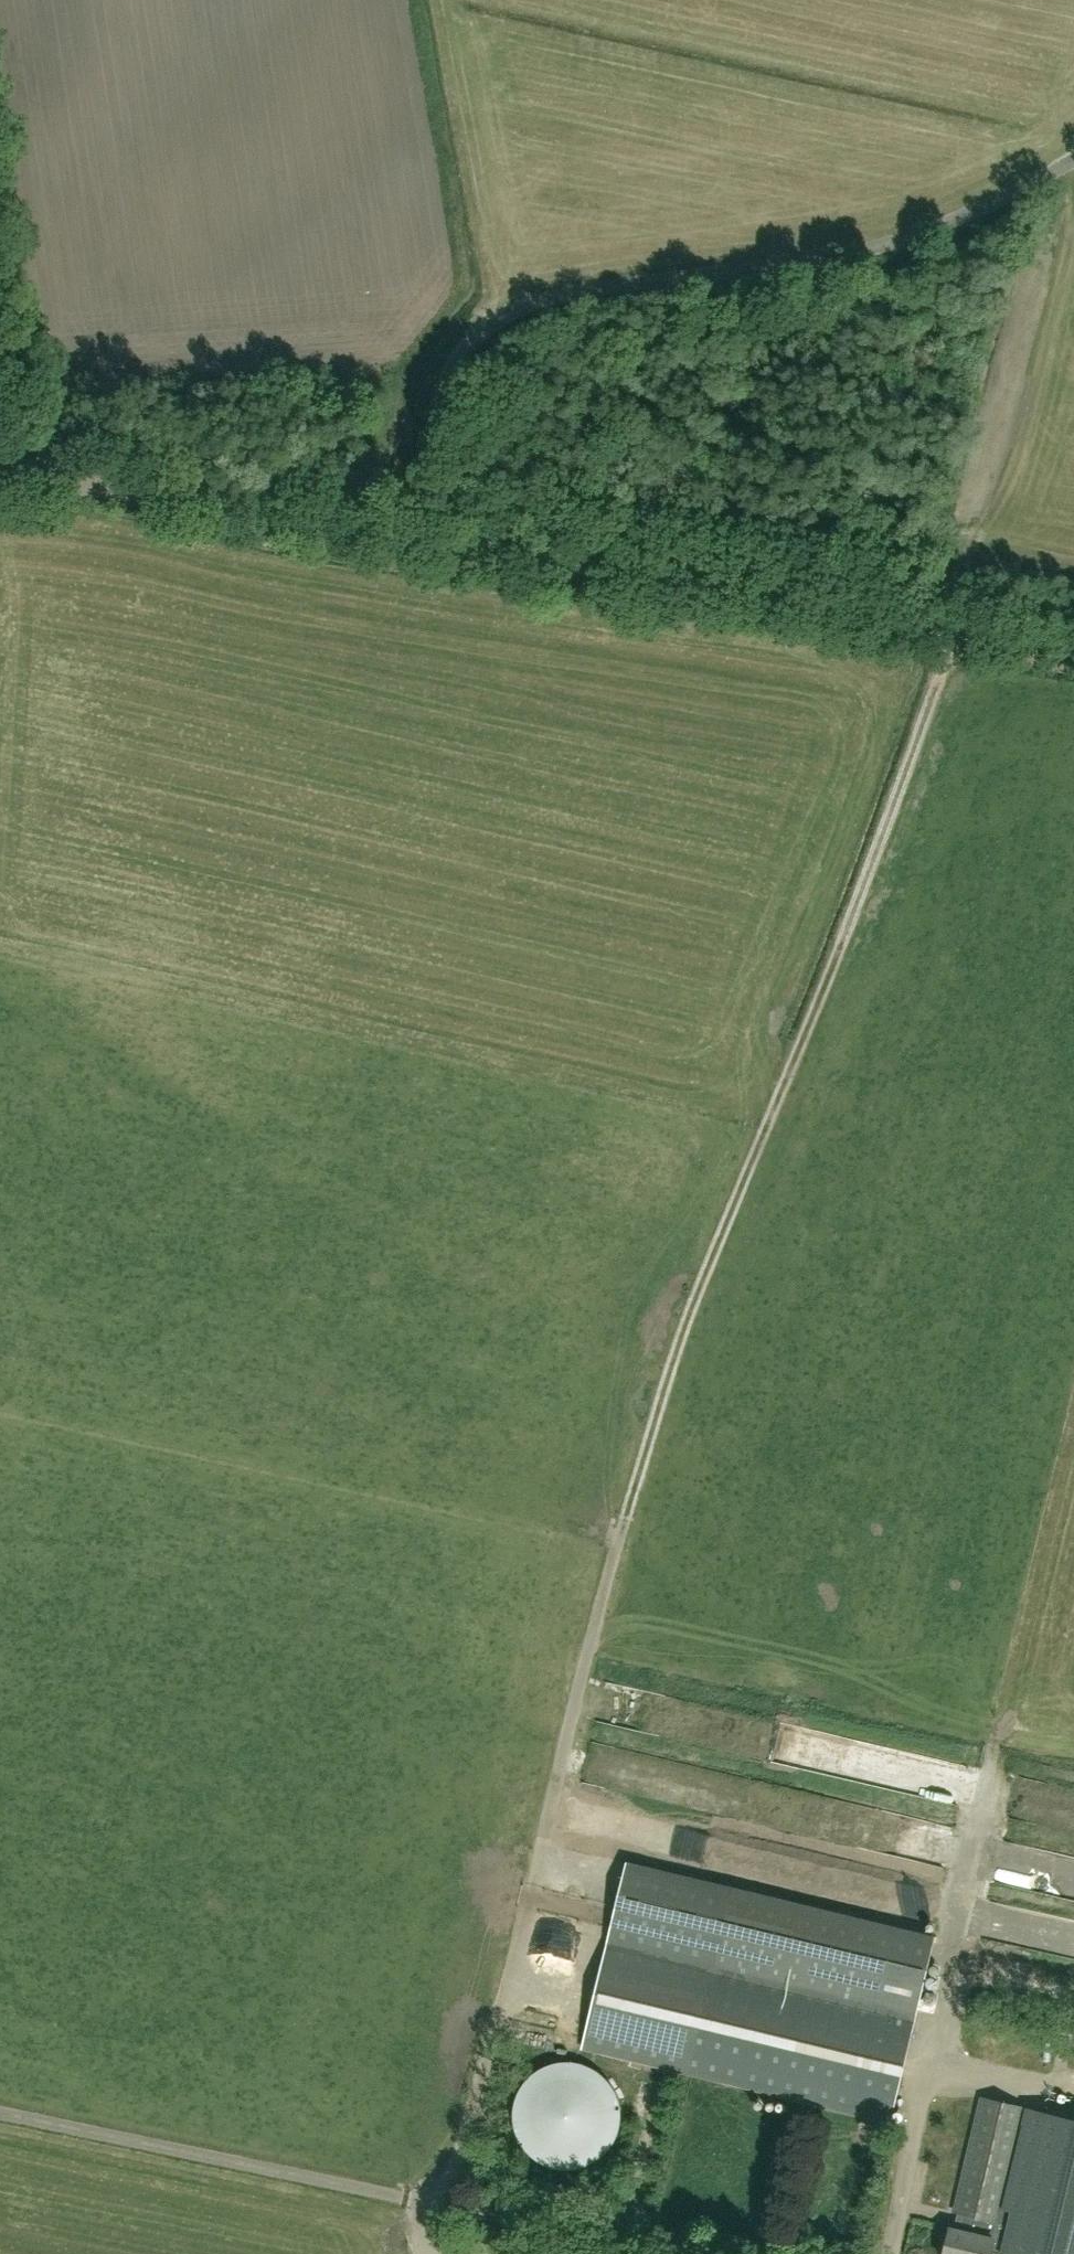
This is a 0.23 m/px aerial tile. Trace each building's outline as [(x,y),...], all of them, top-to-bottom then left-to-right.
[(934,1936),(726,1886),(628,1863),(583,2046),(889,2120),(934,1936)] [(527,2151),(539,2162),(552,2169),(566,2171),(581,2170),(595,2166),(607,2158),(617,2146),(623,2133),(625,2116),(623,2099),(615,2084),(603,2072),(588,2064),(571,2061),(554,2063),(540,2070),(528,2080),(520,2093),(515,2108),(515,2123),(519,2138),(527,2151)] [(953,2209),(958,2210),(999,2220),(1002,2207),(1026,2107),(981,2096),(953,2209)] [(1034,2108),(1010,2209),(1002,2207),(999,2220),(958,2210),(954,2227),(949,2226),(943,2253),(989,2253),(990,2249),(1012,2253),(1073,2253),(1073,2118),(1034,2108)]
